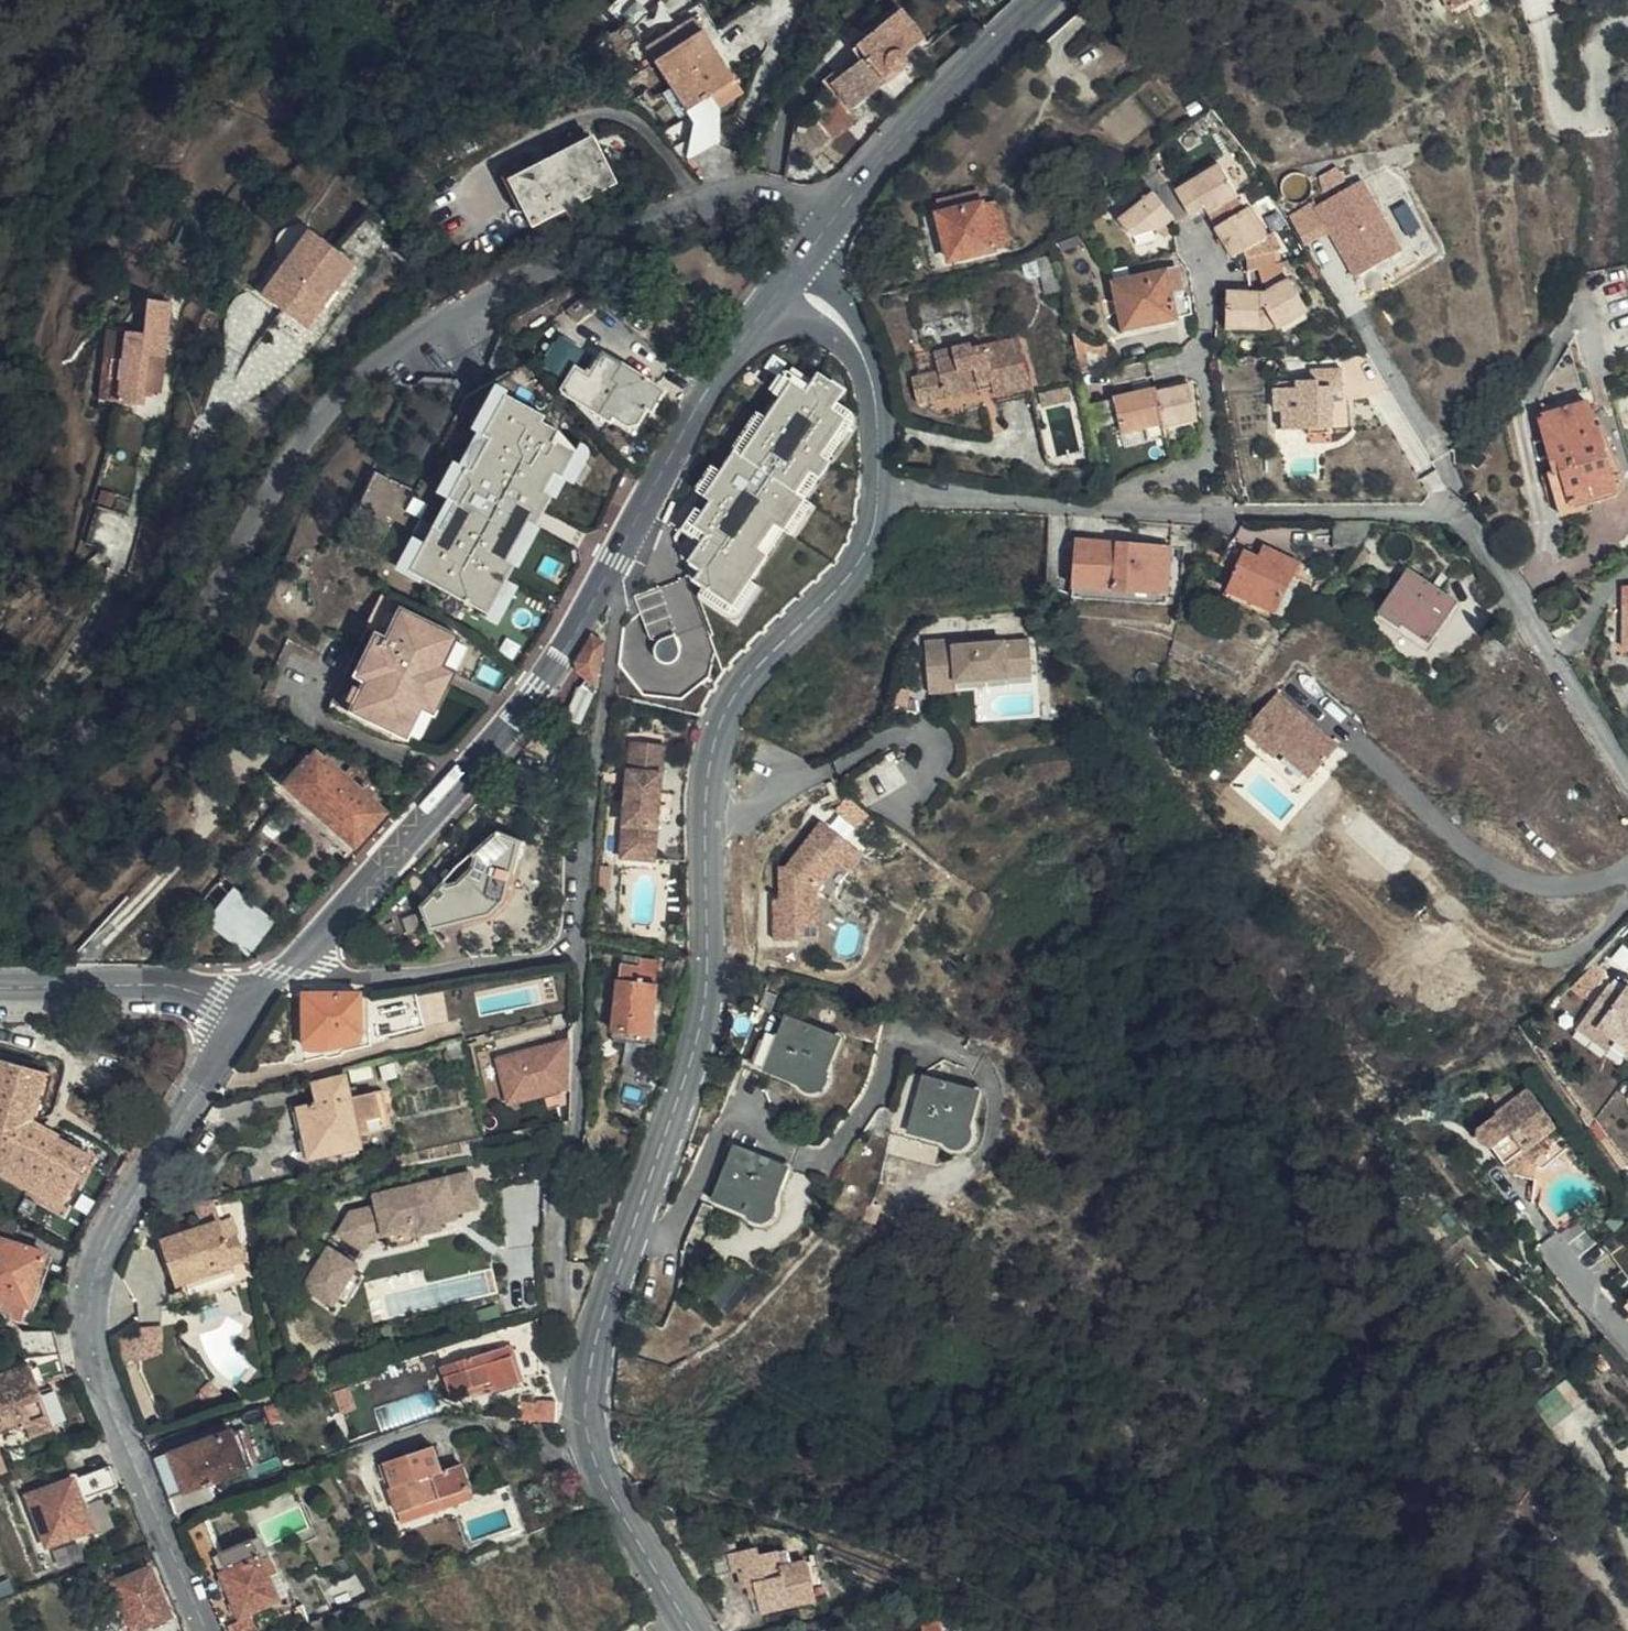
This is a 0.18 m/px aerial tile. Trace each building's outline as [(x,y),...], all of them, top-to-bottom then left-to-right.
[(627,35),(660,0),(616,0),(604,13),(627,35)] [(866,59),(839,79),(858,104),(885,82),(882,80),(894,72),(899,72),(900,72),(905,69),(905,63),(904,57),(923,42),(899,12),(856,47),(866,59)] [(1083,14),(1054,40),(1069,43),(1085,29),(1083,14)] [(692,19),(644,51),(653,65),(685,113),(708,99),(716,111),(741,94),(734,81),(701,33),(692,19)] [(901,74),(900,72),(899,72),(894,72),(882,80),(885,82),(886,85),(901,74)] [(858,104),(839,79),(832,85),(851,109),(858,104)] [(1205,107),(1183,124),(1188,130),(1210,113),(1205,107)] [(607,185),(586,143),(507,182),(529,227),(607,185)] [(1235,185),(1249,177),(1235,151),(1220,158),(1235,185)] [(1214,158),(1172,184),(1187,207),(1188,210),(1202,201),(1205,207),(1210,204),(1232,191),(1234,189),(1214,158)] [(1151,186),(1173,214),(1187,207),(1172,184),(1166,174),(1151,186)] [(1318,206),(1358,276),(1403,250),(1363,180),(1318,206)] [(1173,214),(1151,186),(1115,213),(1131,235),(1142,228),(1146,227),(1156,227),(1173,214)] [(1232,191),(1210,204),(1222,222),(1243,208),(1232,191)] [(941,219),(979,208),(975,192),(935,202),(941,219)] [(1000,203),(979,208),(941,219),(937,220),(950,265),(1012,247),(1000,203)] [(1243,208),(1222,222),(1211,230),(1229,260),(1240,253),(1264,238),(1246,208),(1243,208)] [(354,265),(311,231),(261,296),(304,329),(322,306),(317,302),(328,288),(333,292),(354,265)] [(1264,238),(1240,253),(1241,259),(1271,254),(1281,247),(1272,233),(1264,238)] [(1305,313),(1285,279),(1280,282),(1277,278),(1271,254),(1241,259),(1246,283),(1256,282),(1261,294),(1225,293),(1222,330),(1263,331),(1263,306),(1278,329),(1305,313)] [(1177,273),(1115,287),(1123,330),(1173,320),(1172,315),(1189,311),(1186,298),(1182,299),(1177,273)] [(1123,330),(1115,287),(1104,289),(1115,331),(1123,330)] [(328,288),(317,302),(322,306),(333,292),(328,288)] [(144,388),(160,389),(166,300),(143,299),(140,332),(107,329),(105,360),(120,361),(117,400),(142,402),(144,388)] [(943,402),(978,395),(976,388),(989,385),(991,393),(992,398),(1025,392),(1012,338),(971,347),(970,344),(932,352),(937,372),(910,378),(917,406),(942,400),(943,402)] [(1098,342),(1071,347),(1075,365),(1102,359),(1098,342)] [(653,411),(663,391),(619,365),(618,367),(600,356),(587,379),(572,371),(560,392),(562,399),(632,437),(647,408),(653,411)] [(1075,365),(1078,378),(1104,372),(1102,359),(1075,365)] [(105,360),(102,360),(99,399),(117,400),(120,361),(105,360)] [(1343,366),(1313,368),(1314,386),(1277,387),(1278,409),(1285,409),(1286,427),(1312,426),(1312,432),(1330,431),(1330,425),(1349,424),(1348,402),(1343,403),(1343,386),(1344,386),(1343,366)] [(1277,387),(1314,386),(1313,368),(1298,369),(1299,380),(1277,381),(1277,387)] [(976,388),(978,395),(991,393),(989,385),(976,388)] [(1045,405),(1075,398),(1072,385),(1042,392),(1045,405)] [(1190,391),(1154,397),(1161,430),(1162,435),(1197,428),(1190,391)] [(1028,403),(1025,392),(992,398),(995,410),(1028,403)] [(1161,430),(1154,397),(1154,395),(1110,404),(1118,439),(1142,434),(1161,430)] [(1536,418),(1551,476),(1562,474),(1571,511),(1594,505),(1589,489),(1613,482),(1598,433),(1593,434),(1585,405),(1536,418)] [(728,571),(790,479),(772,466),(781,453),(739,425),(730,438),(717,429),(679,481),(691,490),(666,526),(689,543),(706,555),(728,571)] [(1162,435),(1161,430),(1142,434),(1145,447),(1163,443),(1162,435)] [(772,466),(790,479),(799,464),(781,453),(772,466)] [(412,495),(417,486),(402,473),(396,482),(412,495)] [(497,507),(532,527),(549,499),(514,476),(510,480),(498,473),(481,497),(497,507)] [(1562,474),(1551,476),(1547,477),(1556,518),(1573,514),(1571,511),(1562,474)] [(1617,499),(1613,482),(1589,489),(1594,505),(1617,499)] [(522,543),(532,527),(497,507),(487,523),(522,543)] [(547,536),(541,532),(532,527),(522,543),(487,523),(473,545),(486,554),(475,571),(530,605),(551,616),(582,557),(547,536)] [(516,629),(530,605),(475,571),(486,554),(473,545),(452,533),(435,558),(432,563),(431,566),(431,570),(431,572),(431,574),(431,576),(432,577),(435,580),(437,581),(438,582),(441,584),(444,585),(447,587),(454,592),(516,629)] [(1327,569),(1257,541),(1240,541),(1233,558),(1208,550),(1204,560),(1226,569),(1218,590),(1270,610),(1284,574),(1315,586),(1327,569)] [(1161,606),(1165,550),(1072,542),(1067,597),(1161,606)] [(700,564),(706,555),(689,543),(683,552),(700,564)] [(1429,642),(1457,600),(1411,569),(1383,610),(1429,642)] [(426,712),(450,663),(445,661),(457,638),(459,632),(399,604),(397,609),(388,627),(385,632),(381,630),(357,679),(362,681),(360,687),(352,703),(349,708),(408,736),(410,732),(420,710),(426,712)] [(388,627),(397,609),(389,605),(380,624),(388,627)] [(621,669),(687,694),(715,639),(676,609),(625,646),(621,669)] [(357,679),(381,630),(374,627),(350,676),(357,679)] [(578,672),(599,686),(605,645),(593,637),(573,665),(578,672)] [(445,661),(450,663),(456,666),(467,643),(457,638),(445,661)] [(953,639),(926,641),(929,677),(956,675),(956,682),(1033,676),(1030,640),(965,645),(953,646),(953,639)] [(456,666),(450,663),(426,712),(432,715),(435,717),(459,668),(456,666)] [(956,675),(929,677),(930,693),(957,691),(956,682),(956,675)] [(352,703),(360,687),(352,683),(344,699),(352,703)] [(1279,689),(1247,728),(1310,780),(1343,741),(1279,689)] [(432,715),(426,712),(420,710),(410,732),(421,737),(432,715)] [(666,743),(635,741),(626,845),(645,846),(647,824),(660,824),(666,743)] [(294,792),(319,766),(312,759),(287,786),(294,792)] [(350,783),(343,778),(323,760),(319,766),(294,792),(320,816),(350,783)] [(366,778),(353,767),(346,775),(358,787),(366,778)] [(383,814),(350,783),(320,816),(355,847),(383,814)] [(773,891),(774,933),(818,932),(817,882),(837,854),(849,836),(817,814),(785,861),(785,876),(779,876),(779,892),(773,891)] [(658,858),(660,824),(647,824),(645,846),(626,845),(625,856),(658,858)] [(495,832),(466,857),(470,867),(456,883),(446,881),(419,910),(430,935),(496,920),(508,906),(523,843),(495,832)] [(849,836),(837,854),(848,862),(860,844),(849,836)] [(470,867),(466,857),(446,881),(456,883),(470,867)] [(246,954),(272,923),(235,893),(209,923),(246,954)] [(649,1036),(662,960),(642,957),(640,968),(619,964),(610,1031),(625,1033),(624,1040),(643,1043),(644,1035),(649,1036)] [(1617,982),(1611,992),(1599,984),(1578,1012),(1609,1034),(1614,1027),(1627,1037),(1627,1036),(1627,990),(1617,982)] [(415,992),(359,1001),(361,1042),(329,1051),(305,1049),(305,1064),(361,1049),(371,1046),(370,1029),(376,1029),(377,1040),(422,1028),(415,992)] [(359,1001),(359,996),(304,997),(305,1049),(329,1051),(361,1042),(359,1001)] [(824,1071),(837,1037),(764,1006),(749,1040),(742,1037),(734,1055),(742,1058),(738,1064),(762,1074),(766,1068),(797,1081),(804,1091),(814,1092),(820,1089),(824,1084),(826,1078),(824,1071)] [(1609,1034),(1578,1012),(1570,1024),(1601,1046),(1609,1034)] [(1614,1027),(1609,1034),(1623,1044),(1627,1037),(1614,1027)] [(572,1087),(572,1038),(496,1057),(509,1103),(572,1087)] [(469,1055),(465,1039),(449,1043),(453,1059),(469,1055)] [(35,1124),(52,1077),(0,1062),(0,1175),(60,1207),(86,1158),(57,1141),(58,1137),(35,1124)] [(347,1074),(316,1082),(321,1102),(300,1107),(312,1156),(363,1144),(363,1141),(370,1139),(368,1130),(392,1124),(384,1088),(352,1095),(347,1074)] [(965,1128),(976,1095),(905,1074),(887,1135),(904,1140),(907,1131),(942,1141),(945,1147),(952,1150),(960,1150),(964,1147),(968,1141),(968,1133),(965,1128)] [(1488,1125),(1513,1160),(1549,1135),(1563,1123),(1538,1089),(1488,1125)] [(1549,1135),(1513,1160),(1522,1172),(1557,1146),(1549,1135)] [(770,1200),(783,1169),(722,1144),(681,1242),(698,1249),(716,1201),(748,1214),(754,1220),(760,1220),(767,1218),(772,1211),(771,1204),(770,1200)] [(455,1217),(478,1212),(469,1176),(427,1186),(428,1188),(407,1193),(407,1191),(372,1200),(375,1211),(349,1217),(336,1238),(362,1255),(368,1244),(385,1240),(411,1234),(416,1233),(417,1240),(441,1234),(439,1227),(436,1216),(454,1212),(455,1217)] [(196,1209),(204,1232),(220,1227),(212,1203),(196,1209)] [(10,1236),(18,1220),(0,1211),(0,1231),(10,1236)] [(439,1227),(456,1223),(455,1217),(454,1212),(436,1216),(439,1227)] [(232,1222),(220,1227),(225,1244),(237,1240),(232,1222)] [(204,1232),(164,1246),(169,1261),(178,1290),(181,1289),(220,1276),(234,1271),(229,1253),(225,1244),(220,1227),(204,1232)] [(385,1240),(388,1254),(415,1247),(411,1234),(385,1240)] [(237,1240),(225,1244),(229,1253),(241,1250),(237,1240)] [(29,1310),(45,1257),(0,1244),(0,1302),(29,1310)] [(169,1261),(164,1246),(157,1247),(162,1263),(169,1261)] [(241,1250),(229,1253),(234,1271),(247,1267),(241,1250)] [(328,1253),(303,1293),(333,1311),(336,1306),(354,1276),(357,1271),(328,1253)] [(220,1276),(181,1289),(187,1308),(226,1294),(220,1276)] [(354,1276),(336,1306),(345,1313),(364,1282),(354,1276)] [(165,1348),(165,1325),(142,1327),(142,1333),(127,1334),(126,1357),(143,1357),(165,1348)] [(11,1335),(19,1361),(26,1360),(28,1366),(0,1377),(0,1435),(17,1428),(19,1434),(27,1430),(31,1440),(53,1431),(37,1388),(69,1376),(57,1332),(11,1335)] [(523,1377),(541,1371),(539,1344),(508,1349),(506,1343),(436,1365),(447,1397),(485,1387),(488,1394),(525,1383),(523,1377)] [(543,1377),(541,1371),(523,1377),(525,1383),(543,1377)] [(209,1385),(201,1393),(213,1405),(221,1397),(209,1385)] [(524,1417),(559,1420),(558,1398),(524,1401),(524,1417)] [(253,1465),(262,1462),(251,1427),(241,1430),(253,1465)] [(149,1457),(165,1498),(181,1495),(184,1507),(206,1500),(203,1488),(245,1474),(232,1438),(172,1455),(172,1452),(149,1457)] [(393,1485),(402,1512),(473,1488),(465,1463),(445,1469),(437,1443),(387,1459),(396,1484),(393,1485)] [(81,1503),(119,1489),(111,1469),(26,1500),(46,1548),(91,1532),(81,1503)] [(473,1488),(402,1512),(405,1520),(475,1497),(473,1488)] [(739,1589),(741,1589),(754,1585),(757,1598),(761,1613),(825,1597),(815,1556),(779,1563),(775,1547),(756,1552),(754,1545),(732,1550),(729,1538),(707,1543),(713,1576),(736,1572),(739,1589)] [(267,1559),(258,1540),(250,1543),(258,1562),(267,1559)] [(258,1562),(250,1543),(216,1559),(224,1576),(217,1579),(237,1624),(278,1606),(267,1580),(275,1576),(267,1559),(258,1562)] [(115,1587),(134,1630),(142,1630),(173,1617),(152,1571),(115,1587)] [(275,1576),(267,1580),(278,1606),(287,1602),(275,1576)] [(754,1585),(741,1589),(745,1601),(757,1598),(754,1585)] [(115,1587),(100,1594),(116,1630),(134,1630),(115,1587)] [(284,1616),(291,1630),(307,1623),(300,1609),(284,1616)] [(907,1622),(893,1629),(894,1630),(909,1630),(907,1622)] [(936,1622),(918,1626),(919,1630),(938,1630),(936,1622)]
